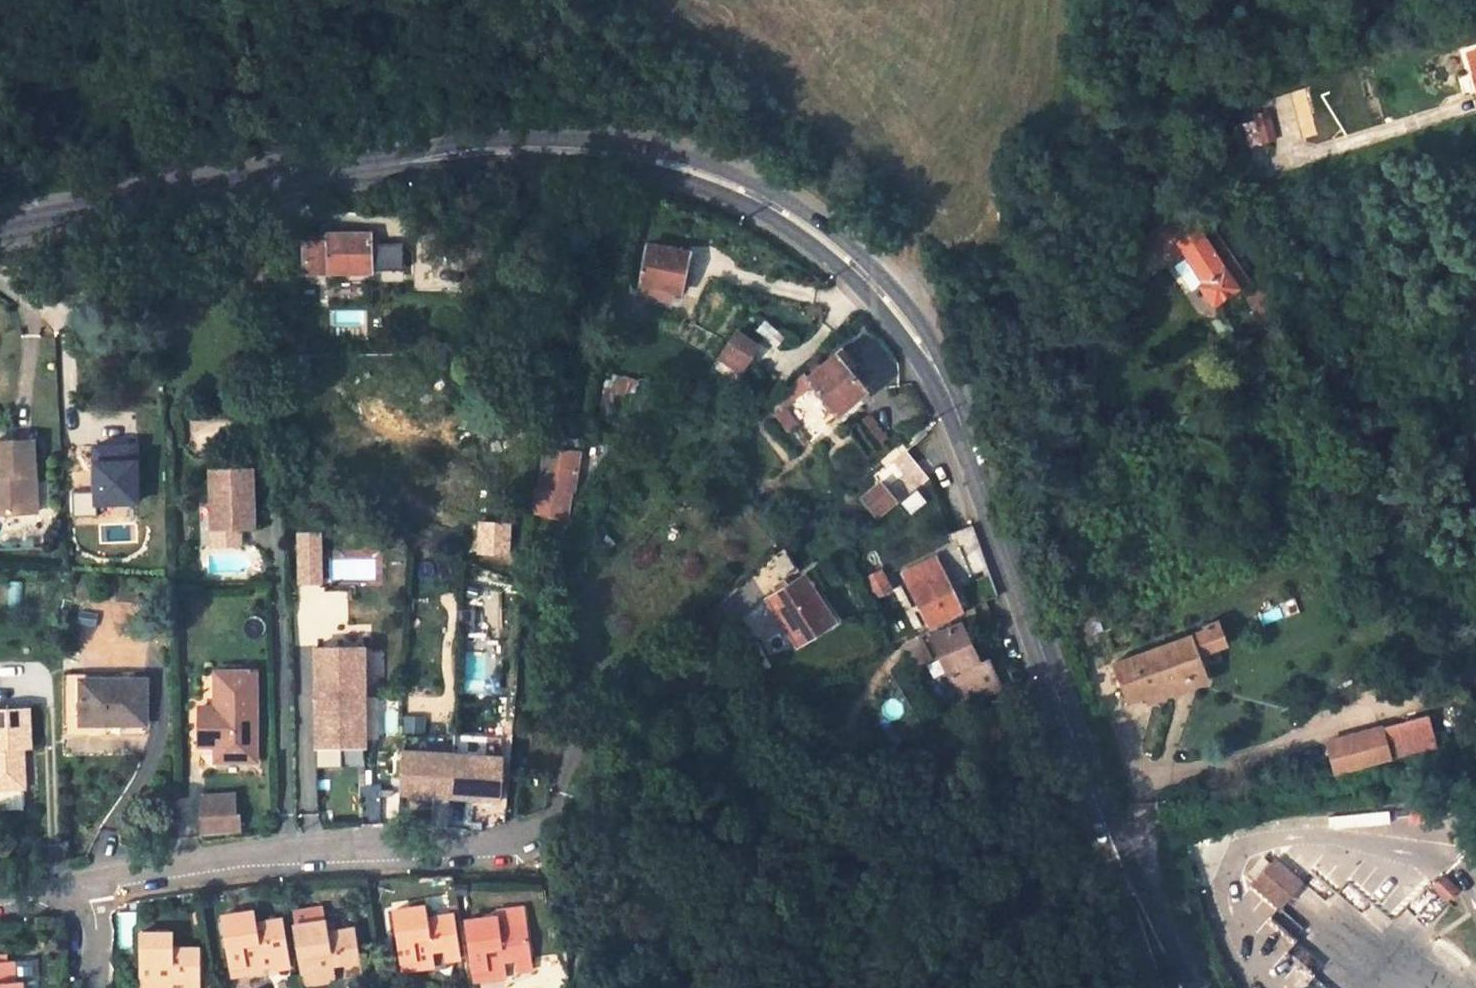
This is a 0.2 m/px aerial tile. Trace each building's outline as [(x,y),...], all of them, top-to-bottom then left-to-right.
[(1468,53),(1475,80),(1475,50),(1468,53)] [(1253,115),(1260,135),(1271,131),(1264,111),(1253,115)] [(1260,135),(1253,115),(1240,119),(1250,146),(1262,142),(1260,135)] [(1153,234),(1122,261),(1135,278),(1168,250),(1177,243),(1184,254),(1203,284),(1201,286),(1215,305),(1247,282),(1227,251),(1223,255),(1219,250),(1210,237),(1205,239),(1185,212),(1153,234)] [(333,233),(333,224),(322,224),(322,239),(329,239),(329,233),(333,233)] [(574,243),(576,229),(564,227),(562,242),(574,243)] [(373,249),(373,232),(333,233),(329,233),(329,239),(322,239),(303,240),(304,275),(373,274),(373,273),(404,272),(403,248),(373,249)] [(1168,250),(1174,261),(1184,254),(1177,243),(1168,250)] [(1223,255),(1227,251),(1224,246),(1219,250),(1223,255)] [(689,255),(648,247),(640,285),(681,293),(689,255)] [(1251,291),(1258,305),(1268,300),(1261,286),(1251,291)] [(747,364),(758,347),(737,333),(726,351),(747,364)] [(304,353),(303,334),(283,335),(284,354),(304,353)] [(838,414),(863,390),(835,356),(808,379),(812,384),(838,414)] [(794,401),(812,384),(808,379),(804,374),(786,392),(794,401)] [(0,438),(0,512),(40,508),(34,436),(0,438)] [(567,519),(578,452),(554,448),(555,438),(549,437),(543,489),(537,487),(535,514),(558,518),(567,519)] [(554,448),(578,452),(580,441),(555,438),(554,448)] [(927,483),(904,454),(873,479),(896,507),(927,483)] [(253,530),(251,470),(210,471),(211,531),(253,530)] [(532,543),(555,545),(558,518),(535,514),(532,543)] [(326,558),(326,543),(300,544),(300,558),(326,558)] [(963,614),(936,559),(905,575),(930,627),(945,619),(947,622),(963,614)] [(322,583),(322,564),(301,564),(302,583),(322,583)] [(890,591),(880,571),(867,581),(876,598),(890,591)] [(834,622),(803,577),(767,601),(798,647),(834,622)] [(931,639),(960,700),(1001,692),(991,671),(984,674),(979,663),(961,625),(931,639)] [(315,649),(363,650),(362,626),(315,626),(315,649)] [(906,646),(917,666),(933,657),(922,637),(906,646)] [(1189,640),(1150,653),(1164,691),(1166,698),(1206,685),(1189,640)] [(770,669),(756,643),(741,651),(754,677),(770,669)] [(315,649),(317,750),(364,749),(363,650),(315,649)] [(1150,653),(1114,665),(1119,678),(1112,681),(1116,692),(1119,692),(1124,704),(1164,691),(1150,653)] [(984,674),(991,671),(986,659),(979,663),(984,674)] [(255,761),(254,674),(215,674),(215,709),(200,709),(200,749),(215,749),(215,762),(255,761)] [(64,726),(74,725),(74,685),(74,680),(63,679),(64,726)] [(144,725),(145,680),(99,680),(99,685),(74,685),(74,725),(144,725)] [(1164,691),(1146,697),(1148,704),(1166,698),(1164,691)] [(27,790),(24,750),(32,749),(29,710),(0,712),(0,791),(27,790)] [(1452,738),(1445,718),(1429,720),(1432,734),(1434,743),(1452,738)] [(1429,720),(1396,724),(1398,738),(1432,734),(1429,720)] [(1333,772),(1387,756),(1379,724),(1324,740),(1333,772)] [(317,762),(364,761),(364,749),(317,750),(317,762)] [(476,773),(477,760),(449,758),(447,772),(476,773)] [(497,800),(500,775),(476,773),(447,772),(401,768),(399,793),(429,795),(489,800),(497,800)] [(234,791),(202,793),(204,825),(240,822),(239,810),(235,811),(234,791)] [(427,820),(488,823),(489,800),(429,795),(427,820)] [(1,836),(0,838),(0,855),(6,859),(15,846),(1,836)] [(1301,861),(1274,886),(1295,911),(1323,886),(1301,861)] [(1240,903),(1264,921),(1275,907),(1251,889),(1240,903)] [(425,907),(392,912),(401,972),(433,967),(432,953),(442,952),(459,950),(454,916),(427,920),(425,907)] [(532,961),(526,926),(523,910),(496,914),(497,919),(464,924),(474,983),(506,977),(504,965),(516,964),(532,961)] [(253,914),(222,918),(232,977),(264,972),(263,968),(262,959),(287,956),(281,921),(256,925),(253,914)] [(334,921),(326,922),(327,935),(336,934),(334,921)] [(359,964),(353,931),(336,934),(327,935),(326,922),(293,927),(303,986),(334,981),(332,968),(344,966),(359,964)] [(139,934),(140,987),(172,987),(172,985),(183,985),(200,984),(199,950),(171,951),(171,933),(139,934)] [(460,958),(459,950),(442,952),(443,961),(460,958)] [(288,964),(287,956),(262,959),(263,968),(288,964)] [(22,981),(15,982),(13,961),(0,962),(0,987),(22,987),(22,981)] [(533,970),(532,961),(516,964),(517,972),(533,970)] [(360,973),(359,964),(344,966),(345,975),(360,973)]
